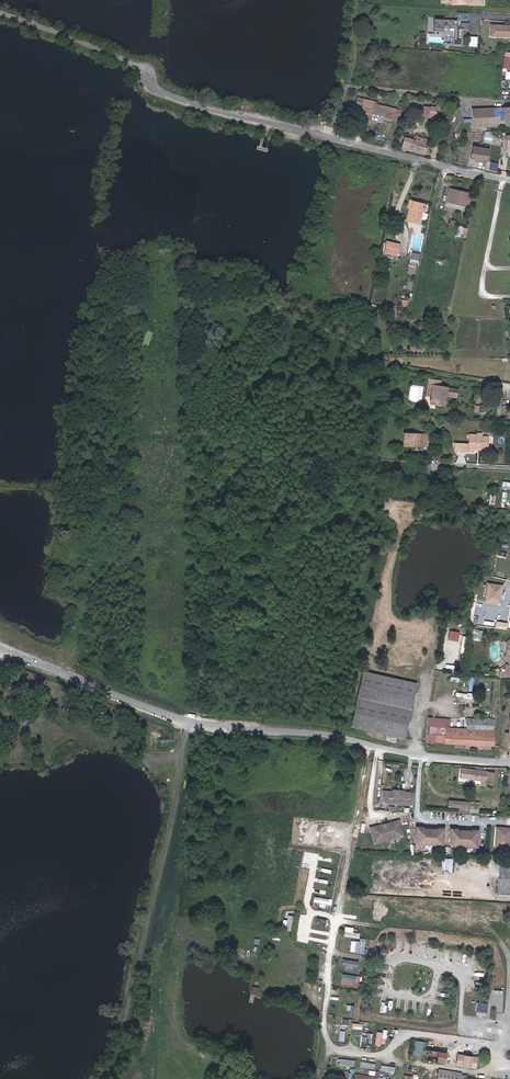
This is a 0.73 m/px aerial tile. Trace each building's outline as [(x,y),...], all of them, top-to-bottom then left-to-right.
[(464,29),(464,23),(459,23),(459,27),(455,27),(455,21),(443,22),(443,23),(440,23),(440,21),(430,22),(430,33),(439,33),(439,30),(450,30),(450,40),(449,40),(449,46),(459,46),(459,30),(464,29)] [(488,23),(488,33),(508,35),(509,36),(509,25),(488,23)] [(371,101),(361,99),(358,111),(368,113),(368,111),(382,115),(381,116),(391,119),(391,117),(396,118),(398,109),(374,103),(370,102),(371,101)] [(421,105),(420,116),(434,117),(434,106),(421,105)] [(470,108),(471,125),(496,124),(509,124),(509,106),(470,108)] [(422,153),(425,142),(414,139),(402,136),(399,148),(422,153)] [(489,148),(472,145),(470,157),(474,158),(474,159),(482,161),(482,160),(487,160),(489,148)] [(490,169),(498,170),(499,163),(492,161),(490,169)] [(462,210),(466,192),(449,188),(445,205),(462,210)] [(411,200),(406,199),(405,207),(406,207),(409,208),(406,221),(418,224),(419,217),(420,211),(423,212),(425,204),(422,204),(422,203),(411,200)] [(453,228),(456,217),(450,215),(447,227),(453,228)] [(465,227),(458,225),(455,235),(463,237),(465,227)] [(397,244),(387,242),(385,252),(395,254),(397,244)] [(249,336),(252,320),(248,319),(244,335),(249,336)] [(431,395),(429,403),(443,406),(445,395),(455,397),(456,390),(438,386),(440,380),(434,379),(431,395)] [(476,447),(479,446),(487,446),(488,434),(481,434),(481,430),(475,430),(475,432),(467,432),(467,452),(473,452),(473,449),(476,449),(476,447)] [(428,432),(402,431),(402,444),(427,445),(428,432)] [(497,604),(500,585),(487,583),(484,602),(497,604)] [(481,640),(483,630),(475,628),(473,639),(481,640)] [(450,630),(449,640),(460,641),(461,631),(450,630)] [(498,677),(509,678),(509,670),(509,667),(499,666),(498,677)] [(392,702),(410,704),(415,682),(362,670),(350,725),(386,733),(392,702)] [(403,737),(410,704),(392,702),(386,733),(403,737)] [(467,727),(462,727),(440,725),(426,724),(425,742),(433,742),(433,740),(492,743),(493,728),(491,728),(492,722),(494,722),(494,717),(490,717),(490,720),(467,719),(467,727)] [(440,725),(462,727),(462,719),(441,717),(440,725)] [(477,770),(461,768),(460,778),(480,781),(480,786),(484,786),(484,783),(491,784),(493,773),(485,771),(486,767),(478,766),(477,770)] [(383,789),(383,801),(413,802),(414,790),(409,790),(409,792),(404,792),(404,788),(394,788),(393,791),(388,791),(388,789),(383,789)] [(380,823),(371,825),(375,840),(403,833),(400,818),(391,820),(391,822),(380,824),(380,823)] [(423,827),(419,826),(418,834),(417,842),(442,844),(443,835),(444,828),(439,828),(423,827)] [(500,828),(498,847),(508,848),(509,829),(500,828)] [(476,847),(476,838),(477,831),(472,830),(457,829),(452,829),(451,836),(451,845),(476,847)] [(499,864),(498,891),(509,891),(509,865),(499,864)] [(327,907),(327,904),(332,904),(333,899),(315,896),(314,901),(321,902),(320,906),(327,907)] [(384,921),(385,905),(380,904),(379,910),(375,909),(374,920),(384,921)] [(284,930),(293,930),(294,915),(289,915),(289,919),(284,919),(284,930)] [(320,918),(318,926),(326,927),(328,919),(320,918)] [(354,931),(354,927),(346,926),(345,936),(360,937),(361,932),(354,931)] [(366,953),(368,938),(360,938),(360,941),(352,940),(351,952),(366,953)] [(358,980),(361,981),(362,976),(343,973),(341,983),(357,985),(358,980)] [(356,1003),(357,992),(349,991),(348,996),(352,997),(351,1002),(356,1003)] [(488,1003),(478,1002),(476,1015),(487,1016),(488,1003)] [(352,1022),(351,1034),(362,1035),(363,1023),(352,1022)] [(382,1046),(382,1043),(386,1043),(388,1030),(384,1029),(384,1032),(377,1031),(374,1045),(382,1046)] [(372,1044),(373,1033),(366,1032),(365,1043),(372,1044)] [(413,1053),(423,1055),(426,1041),(416,1039),(413,1053)] [(425,1060),(444,1063),(446,1052),(427,1049),(425,1060)] [(456,1064),(475,1067),(477,1057),(458,1054),(456,1064)] [(395,1072),(396,1066),(382,1065),(381,1074),(386,1074),(387,1072),(395,1072)] [(354,1078),(362,1078),(374,1078),(375,1074),(355,1070),(354,1078)]
